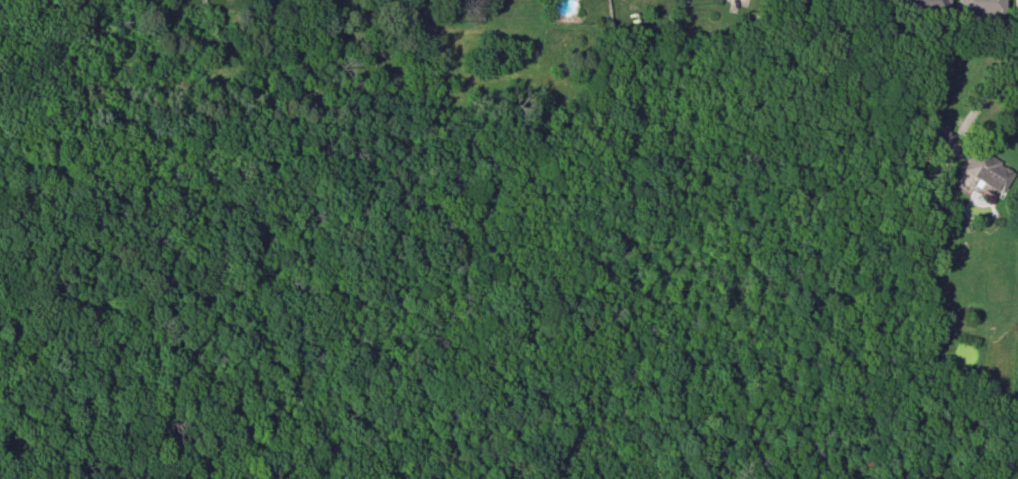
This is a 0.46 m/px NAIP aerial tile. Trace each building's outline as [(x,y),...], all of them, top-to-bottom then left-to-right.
[(956,13),(1003,14),(1003,0),(957,0),(956,13)] [(1003,192),(1014,168),(971,149),(960,173),(1003,192)]
